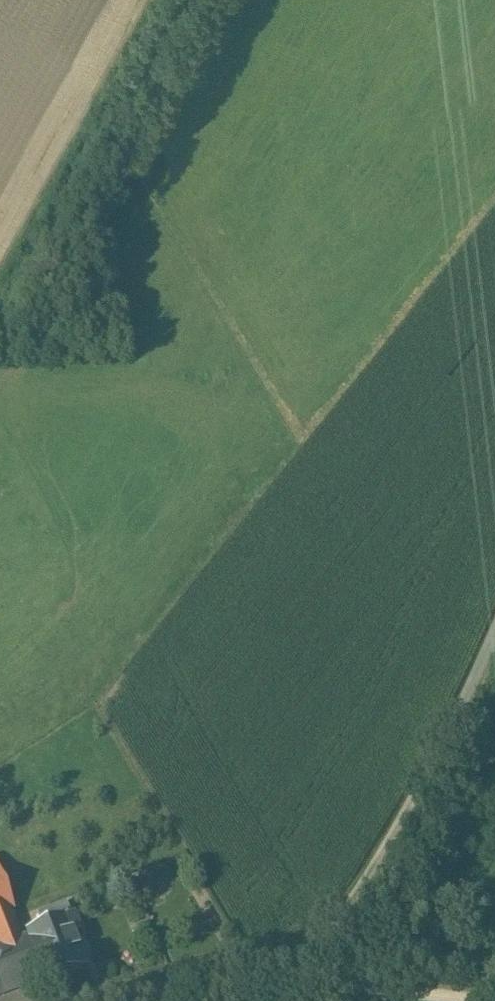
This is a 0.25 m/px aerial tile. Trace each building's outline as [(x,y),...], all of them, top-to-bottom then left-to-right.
[(22,940),(10,910),(13,909),(0,874),(0,948),(22,940)] [(55,907),(36,915),(41,928),(60,920),(55,907)] [(74,915),(65,918),(71,934),(80,930),(74,915)] [(41,928),(27,933),(29,937),(45,979),(46,982),(84,967),(71,934),(65,918),(60,920),(41,928)] [(45,979),(29,937),(22,940),(0,948),(0,996),(45,979)]
